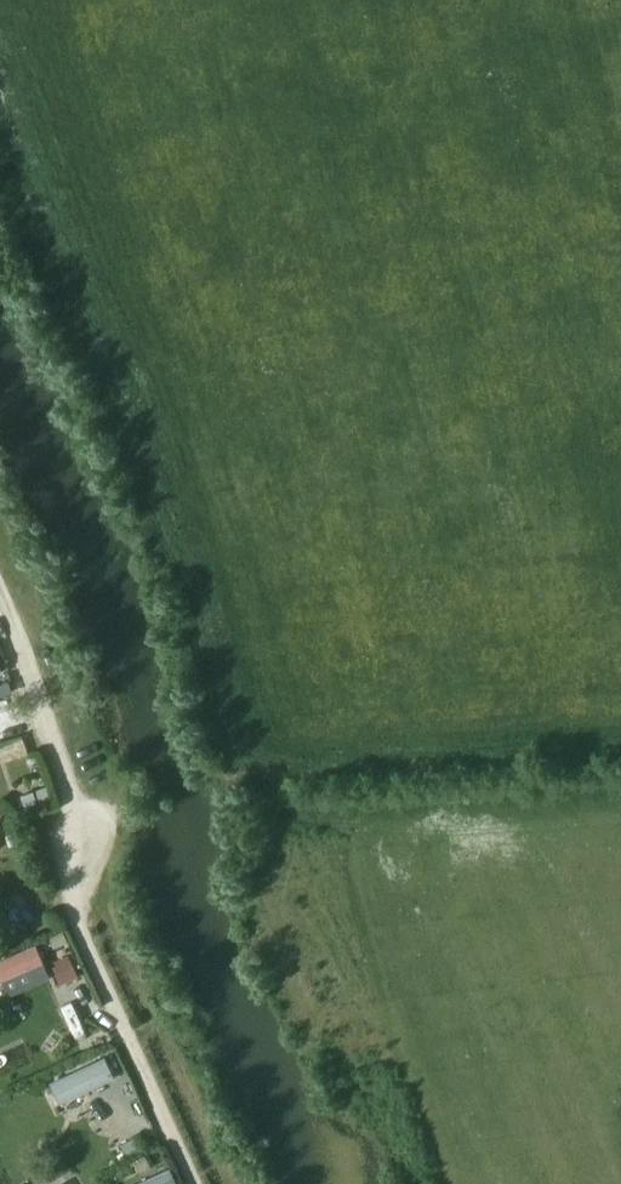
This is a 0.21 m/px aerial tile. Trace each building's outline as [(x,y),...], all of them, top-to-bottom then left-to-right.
[(9,673),(2,651),(0,652),(0,675),(9,673)] [(0,961),(0,963),(14,995),(56,976),(41,943),(0,961)] [(55,961),(65,983),(82,975),(72,953),(55,961)] [(67,1102),(121,1076),(110,1055),(57,1080),(67,1102)] [(140,1149),(135,1138),(121,1145),(126,1156),(140,1149)] [(177,1168),(133,1183),(182,1183),(177,1168)]
